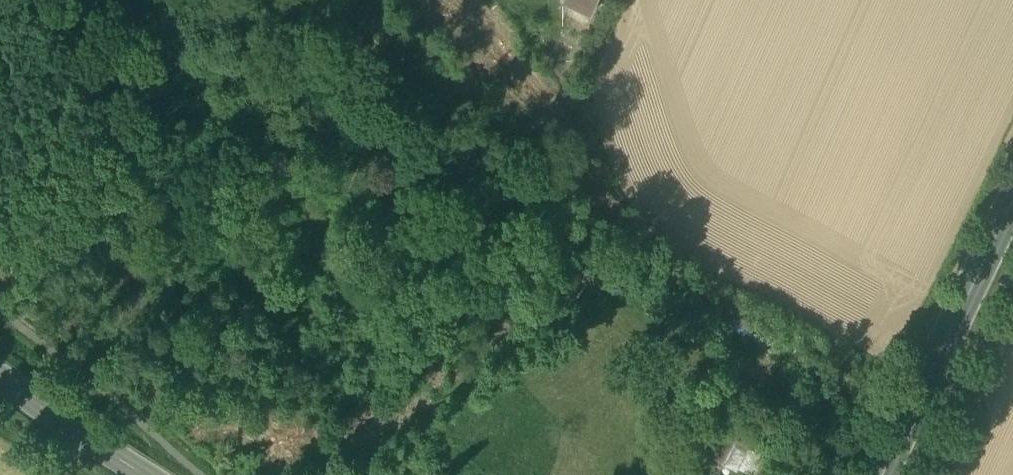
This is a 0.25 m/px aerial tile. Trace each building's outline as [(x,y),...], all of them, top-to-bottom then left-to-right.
[(745,447),(714,430),(703,450),(734,466),(735,466),(751,474),(761,456),(745,447)] [(786,454),(761,441),(756,450),(781,464),(786,454)]
